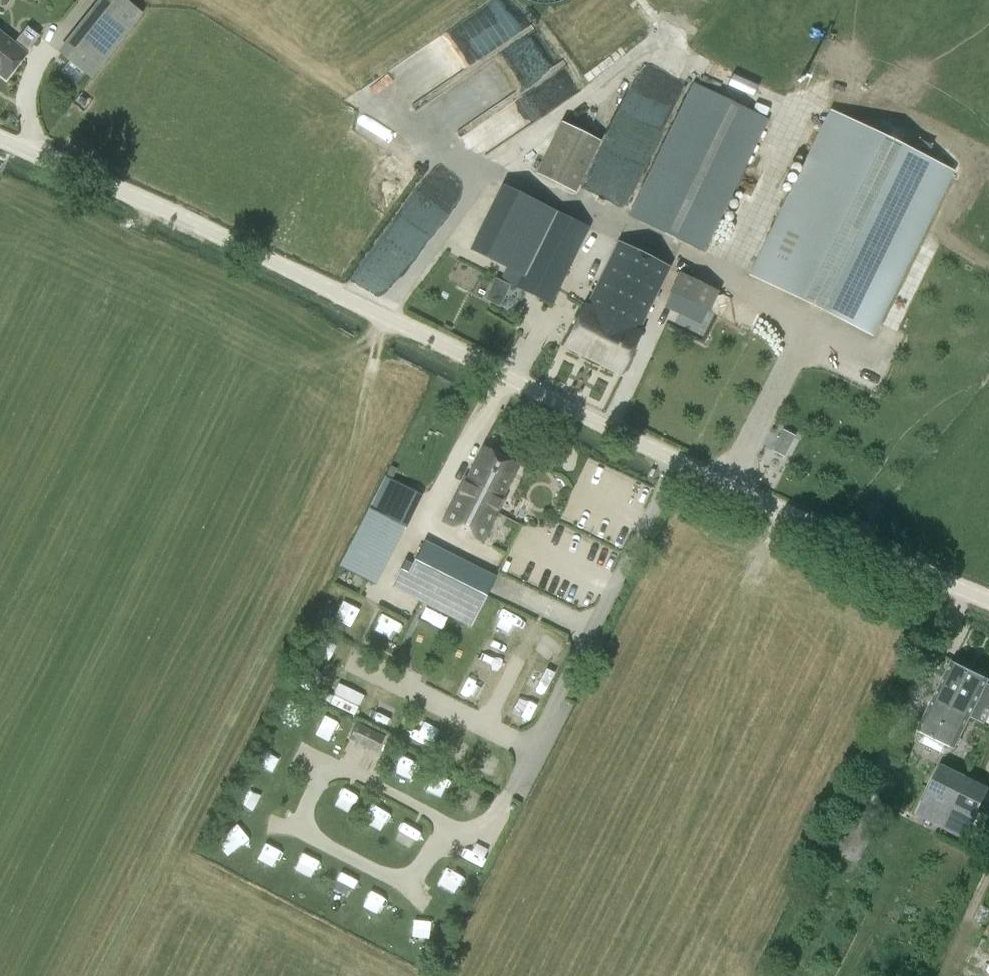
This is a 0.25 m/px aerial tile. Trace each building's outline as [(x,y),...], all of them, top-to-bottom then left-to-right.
[(0,34),(0,75),(5,80),(25,54),(38,37),(27,28),(13,45),(0,34)] [(76,38),(63,55),(91,78),(104,61),(76,38)] [(645,63),(629,104),(651,112),(652,111),(671,118),(686,79),(645,63)] [(767,119),(693,84),(629,216),(703,251),(767,119)] [(86,102),(82,98),(78,103),(83,106),(86,102)] [(832,113),(752,275),(869,333),(950,170),(832,113)] [(536,173),(574,192),(599,142),(561,123),(536,173)] [(502,185),(470,250),(508,268),(502,281),(550,305),(588,228),(502,185)] [(585,304),(563,347),(619,374),(640,332),(639,331),(670,268),(616,241),(586,305),(585,304)] [(670,293),(709,312),(719,293),(680,273),(670,293)] [(472,501),(497,513),(505,497),(502,496),(518,465),(483,447),(468,478),(481,484),(472,501)] [(481,484),(468,478),(465,477),(442,522),(481,542),(497,513),(472,501),(481,484)] [(370,508),(406,526),(411,515),(376,496),(370,508)] [(494,578),(483,572),(471,596),(411,566),(404,562),(392,585),(471,625),(494,578)] [(934,699),(970,718),(979,700),(988,704),(988,684),(987,683),(988,681),(952,662),(934,699)] [(343,691),(338,700),(359,710),(363,701),(343,691)] [(954,750),(970,718),(934,699),(918,730),(916,734),(919,742),(945,754),(952,753),(954,750)] [(357,724),(349,739),(372,751),(380,736),(357,724)] [(453,736),(449,754),(467,757),(471,740),(453,736)] [(497,774),(503,759),(485,751),(478,766),(497,774)] [(397,771),(409,776),(416,761),(404,755),(397,771)] [(941,765),(916,815),(942,828),(967,777),(941,765)] [(988,788),(967,777),(942,828),(964,838),(988,788)] [(352,811),(362,795),(343,784),(334,800),(352,811)] [(402,819),(395,832),(415,842),(422,829),(402,819)] [(268,838),(258,856),(276,866),(286,848),(268,838)] [(303,853),(298,871),(314,875),(320,858),(303,853)] [(447,866),(435,891),(453,899),(465,874),(447,866)] [(332,888),(351,897),(360,879),(341,870),(332,888)] [(375,883),(364,903),(384,915),(395,895),(375,883)] [(432,941),(433,922),(411,921),(410,941),(432,941)]
